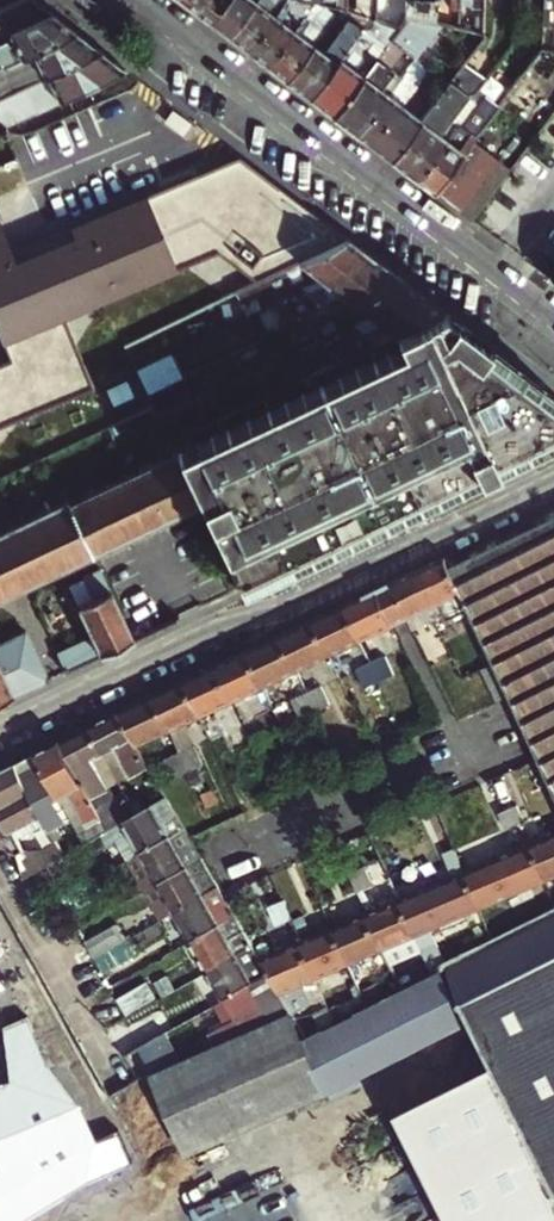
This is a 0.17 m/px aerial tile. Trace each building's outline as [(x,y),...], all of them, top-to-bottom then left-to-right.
[(2,65),(77,32),(34,0),(18,0),(0,8),(0,10),(13,41),(9,43),(8,39),(0,42),(0,66),(2,65)] [(186,3),(212,23),(229,0),(188,0),(186,3)] [(231,37),(258,0),(229,0),(212,23),(231,37)] [(231,37),(250,51),(288,0),(258,0),(231,37)] [(269,66),(317,2),(307,0),(288,0),(250,51),(269,66)] [(407,0),(378,0),(378,2),(377,11),(407,17),(407,0)] [(407,17),(409,17),(438,23),(438,8),(438,0),(407,0),(407,17)] [(438,8),(463,8),(463,0),(438,0),(438,8)] [(475,9),(479,9),(479,16),(486,17),(487,0),(475,0),(475,9)] [(544,26),(553,26),(553,0),(545,0),(544,26)] [(317,2),(269,66),(288,80),(340,11),(343,6),(330,4),(317,2)] [(340,11),(288,80),(311,98),(377,11),(371,10),(368,10),(357,24),(340,11)] [(407,17),(377,11),(311,98),(334,115),(391,40),(409,17),(407,17)] [(50,73),(101,51),(77,32),(2,65),(0,66),(0,95),(50,73)] [(404,50),(391,40),(334,115),(358,134),(389,92),(402,76),(391,68),(404,50)] [(50,73),(0,95),(0,124),(1,126),(39,110),(37,106),(59,96),(60,100),(126,70),(101,51),(50,73)] [(544,53),(526,76),(553,97),(553,55),(544,53)] [(484,78),(466,64),(459,73),(454,79),(466,88),(470,84),(476,88),(484,78)] [(447,89),(393,160),(418,179),(447,139),(441,134),(476,88),(470,84),(466,88),(454,79),(447,89)] [(369,142),(393,160),(447,89),(439,83),(432,93),(426,89),(424,91),(413,83),(400,101),(369,142)] [(400,101),(389,92),(358,134),(369,142),(400,101)] [(496,114),(500,108),(493,103),(489,108),(496,114)] [(20,143),(34,177),(102,149),(88,115),(20,143)] [(457,125),(447,139),(418,179),(435,192),(476,140),(479,136),(463,125),(457,125)] [(472,220),(512,168),(476,140),(435,192),(472,220)] [(348,238),(240,156),(214,168),(218,177),(178,196),(174,187),(53,242),(58,251),(21,268),(0,223),(0,326),(20,369),(0,378),(0,441),(104,393),(72,323),(64,307),(98,292),(105,308),(222,254),(263,278),(348,238)] [(280,297),(301,287),(370,255),(348,238),(263,278),(277,308),(284,305),(280,297)] [(390,270),(370,255),(301,287),(307,299),(297,303),(301,313),(342,294),(390,270)] [(390,270),(342,294),(351,301),(318,316),(325,331),(319,334),(323,344),(329,341),(347,332),(423,296),(390,270)] [(445,312),(423,296),(347,332),(369,348),(445,312)] [(284,305),(277,308),(280,315),(287,312),(284,305)] [(334,365),(173,440),(182,459),(202,501),(243,588),(553,439),(553,394),(445,312),(369,348),(334,365)] [(323,344),(328,352),(333,349),(329,341),(323,344)] [(182,459),(72,512),(71,509),(0,543),(0,597),(93,553),(110,545),(202,501),(182,459)] [(510,693),(553,672),(553,519),(451,568),(469,606),(490,650),(495,660),(510,693)] [(469,606),(451,568),(446,556),(391,582),(407,617),(420,611),(426,624),(435,619),(433,616),(444,611),(447,617),(469,606)] [(93,637),(58,653),(67,671),(133,639),(98,563),(84,570),(97,597),(78,606),(93,637)] [(401,620),(407,617),(391,582),(384,585),(378,588),(395,623),(401,620)] [(395,623),(378,588),(345,604),(362,639),(395,623)] [(362,639),(345,604),(313,619),(330,654),(362,639)] [(330,654),(313,619),(280,635),(297,670),(330,654)] [(13,696),(50,679),(26,630),(0,643),(0,670),(13,696)] [(264,685),(297,670),(280,635),(248,650),(264,685)] [(248,650),(217,665),(234,700),(264,685),(248,650)] [(386,655),(372,662),(381,680),(395,673),(386,655)] [(479,695),(485,707),(510,694),(510,693),(495,660),(482,666),(493,688),(479,695)] [(372,662),(358,669),(366,687),(381,680),(372,662)] [(234,700),(217,665),(184,680),(201,716),(234,700)] [(13,696),(0,670),(0,702),(13,696)] [(510,693),(510,694),(532,738),(548,773),(553,770),(553,672),(510,693)] [(184,680),(153,695),(169,731),(201,716),(184,680)] [(323,685),(307,693),(316,711),(332,704),(323,685)] [(307,693),(294,699),(303,717),(316,711),(307,693)] [(169,731),(153,695),(119,711),(138,745),(169,731)] [(151,769),(138,745),(119,711),(91,726),(107,756),(112,767),(123,761),(133,778),(151,769)] [(267,734),(258,716),(244,723),(253,741),(267,734)] [(253,741),(244,723),(228,730),(237,748),(253,741)] [(107,756),(91,726),(62,741),(112,833),(123,827),(105,793),(112,790),(97,761),(107,756)] [(62,741),(40,753),(63,798),(72,793),(90,827),(84,830),(81,832),(88,846),(103,837),(112,833),(62,741)] [(205,764),(196,746),(180,753),(189,771),(205,764)] [(40,753),(18,764),(45,815),(49,823),(52,829),(70,819),(60,799),(63,798),(40,753)] [(189,771),(180,753),(167,759),(175,778),(189,771)] [(18,764),(0,774),(0,812),(11,833),(13,831),(45,815),(18,764)] [(72,793),(63,798),(79,829),(82,827),(84,830),(90,827),(72,793)] [(135,810),(139,818),(170,801),(166,794),(135,810)] [(170,801),(139,818),(132,822),(123,827),(112,833),(103,837),(108,847),(118,841),(129,860),(142,853),(185,829),(170,801)] [(507,827),(526,818),(518,803),(500,811),(507,827)] [(139,818),(135,810),(128,813),(132,822),(139,818)] [(0,812),(0,838),(2,839),(12,858),(17,856),(24,852),(18,840),(13,831),(11,833),(0,812)] [(13,831),(18,840),(49,823),(45,815),(13,831)] [(467,822),(475,840),(491,833),(483,815),(467,822)] [(475,840),(467,822),(453,828),(461,846),(475,840)] [(82,827),(79,829),(76,830),(85,847),(88,846),(81,832),(84,830),(82,827)] [(203,860),(185,829),(142,853),(159,884),(203,860)] [(550,835),(530,844),(546,879),(553,876),(553,833),(550,835)] [(56,835),(24,852),(17,856),(25,880),(49,866),(67,857),(56,835)] [(424,862),(438,856),(431,837),(416,844),(424,862)] [(416,844),(401,850),(409,868),(424,862),(416,844)] [(514,893),(546,879),(530,844),(499,857),(514,893)] [(77,852),(67,857),(49,866),(57,881),(84,865),(77,852)] [(482,907),(514,893),(499,857),(466,871),(482,907)] [(219,888),(203,860),(159,884),(175,912),(219,888)] [(373,883),(366,865),(351,872),(358,890),(373,883)] [(482,907),(466,871),(434,885),(450,921),(482,907)] [(450,921),(434,885),(400,900),(416,936),(450,921)] [(182,948),(192,942),(236,918),(219,888),(175,912),(123,942),(96,957),(105,972),(170,935),(165,927),(169,925),(182,948)] [(301,893),(285,900),(293,917),(308,911),(301,893)] [(416,936),(400,900),(367,914),(383,950),(416,936)] [(442,965),(493,1067),(553,1190),(553,905),(442,965)] [(383,950),(367,914),(334,928),(350,965),(383,950)] [(208,971),(252,947),(237,921),(236,918),(192,942),(208,971)] [(96,957),(123,942),(115,927),(88,942),(96,957)] [(350,965),(334,928),(300,943),(316,979),(350,965)] [(316,979),(300,943),(260,961),(269,976),(280,995),(316,979)] [(260,961),(252,947),(208,971),(224,1001),(269,976),(260,961)] [(441,1042),(470,1026),(444,972),(417,986),(441,1042)] [(244,1037),(292,1018),(280,995),(269,976),(224,1001),(244,1037)] [(195,987),(191,981),(185,985),(188,991),(195,987)] [(121,1000),(130,1016),(159,999),(150,984),(121,1000)] [(441,1042),(417,986),(363,1013),(387,1070),(441,1042)] [(327,1101),(387,1070),(363,1013),(303,1044),(327,1101)] [(3,1027),(4,1044),(34,1032),(27,1017),(3,1027)] [(303,1044),(293,1019),(155,1076),(187,1157),(327,1101),(303,1044)] [(4,1044),(8,1081),(47,1063),(34,1032),(4,1044)] [(125,1046),(130,1054),(152,1042),(147,1033),(125,1046)] [(8,1081),(0,1085),(0,1220),(23,1220),(75,1189),(72,1184),(82,1178),(86,1183),(109,1174),(109,1173),(131,1164),(117,1131),(95,1140),(66,1110),(47,1063),(8,1081)] [(66,1110),(95,1140),(77,1103),(47,1063),(66,1110)] [(493,1067),(398,1114),(452,1220),(553,1220),(553,1190),(493,1067)] [(72,1184),(75,1189),(86,1183),(82,1178),(72,1184)]
